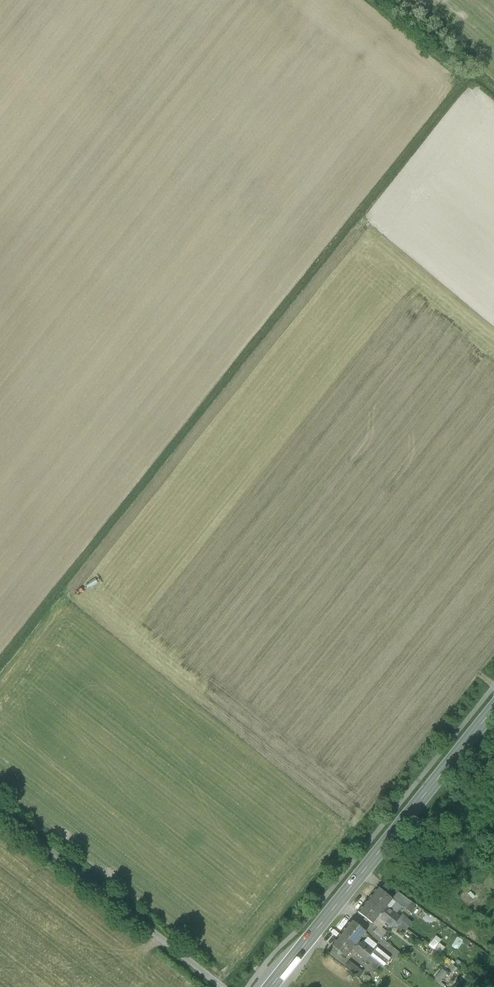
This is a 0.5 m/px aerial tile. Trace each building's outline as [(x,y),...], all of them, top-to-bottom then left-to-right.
[(392,899),(378,887),(368,900),(382,912),(384,909),(392,899)] [(402,896),(397,904),(405,910),(410,902),(402,896)] [(382,912),(368,900),(358,912),(372,924),(380,914),(382,912)] [(400,917),(389,909),(388,909),(386,911),(384,909),(382,912),(396,923),(400,917)] [(396,923),(382,912),(380,914),(382,916),(381,918),(381,919),(385,923),(391,928),(396,923)] [(380,929),(385,923),(381,919),(381,918),(382,916),(380,914),(372,924),(375,927),(376,926),(380,929)] [(400,917),(396,923),(404,930),(409,924),(400,917)] [(366,932),(351,920),(341,933),(356,944),(358,942),(366,932)] [(375,927),(372,931),(382,938),(385,934),(380,929),(376,926),(375,927)] [(356,944),(341,933),(331,945),(346,957),(354,947),(356,944)] [(367,937),(364,942),(373,950),(377,945),(367,937)] [(440,942),(436,938),(429,946),(434,949),(440,942)] [(364,942),(363,941),(362,942),(360,944),(358,942),(356,944),(369,955),(374,950),(373,950),(364,942)] [(369,955),(356,944),(354,947),(356,949),(354,951),(354,952),(365,961),(369,955)] [(374,950),(369,955),(380,964),(383,967),(390,958),(376,947),(374,950)] [(375,971),(380,964),(369,955),(365,961),(369,964),(368,966),(375,971)] [(362,972),(349,962),(345,967),(358,977),(362,972)] [(446,974),(442,971),(436,978),(441,981),(446,974)]
